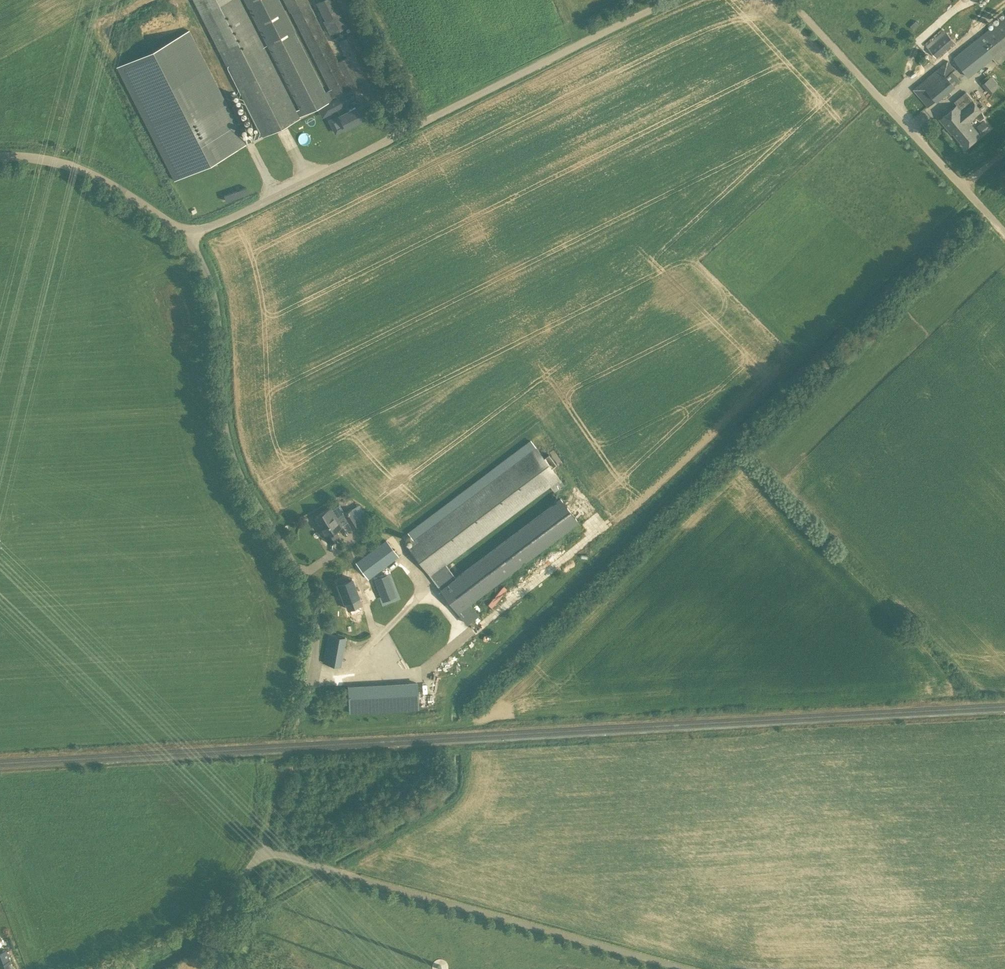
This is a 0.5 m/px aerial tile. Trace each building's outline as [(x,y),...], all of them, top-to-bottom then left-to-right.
[(301,115),(243,0),(187,0),(257,138),(301,115)] [(333,33),(350,25),(339,0),(320,0),(318,1),(333,33)] [(953,58),(967,75),(991,55),(998,63),(1004,57),(1004,16),(953,58)] [(176,180),(249,145),(192,30),(118,66),(127,85),(134,82),(174,163),(169,166),(176,180)] [(946,32),(928,48),(939,60),(957,44),(946,32)] [(920,61),(923,65),(929,60),(926,56),(920,61)] [(937,101),(955,86),(954,84),(962,78),(948,61),(914,89),(923,100),(920,102),(922,105),(925,103),(928,106),(936,100),(937,101)] [(993,75),(983,83),(991,94),(1002,85),(993,75)] [(953,133),(965,147),(981,134),(970,122),(976,117),(980,120),(985,116),(983,112),(981,109),(966,92),(955,101),(957,104),(940,119),(952,134),(953,133)] [(341,96),(327,103),(326,103),(316,108),(321,117),(336,109),(339,115),(329,120),(336,133),(346,128),(361,120),(354,107),(348,110),(341,96)] [(238,193),(217,203),(220,209),(241,199),(238,193)] [(413,539),(406,544),(467,624),(479,615),(470,603),(578,521),(560,497),(455,576),(446,564),(560,478),(551,467),(556,464),(548,454),(544,457),(535,446),(530,439),(407,532),(413,539)] [(359,522),(351,509),(344,513),(339,505),(332,509),(330,507),(315,516),(322,527),(320,528),(328,542),(339,536),(335,530),(342,526),(341,525),(348,520),(352,526),(359,522)] [(399,556),(386,539),(356,562),(368,579),(399,556)] [(388,575),(375,579),(383,599),(395,594),(388,575)] [(351,578),(337,583),(347,608),(349,607),(352,613),(360,610),(358,604),(360,603),(351,578)] [(489,602),(493,606),(508,588),(504,585),(489,602)] [(346,637),(327,634),(323,662),(341,665),(346,637)] [(396,683),(347,686),(347,692),(348,710),(349,713),(397,710),(419,709),(417,682),(396,683)] [(6,948),(0,950),(0,968),(14,968),(6,948)]
